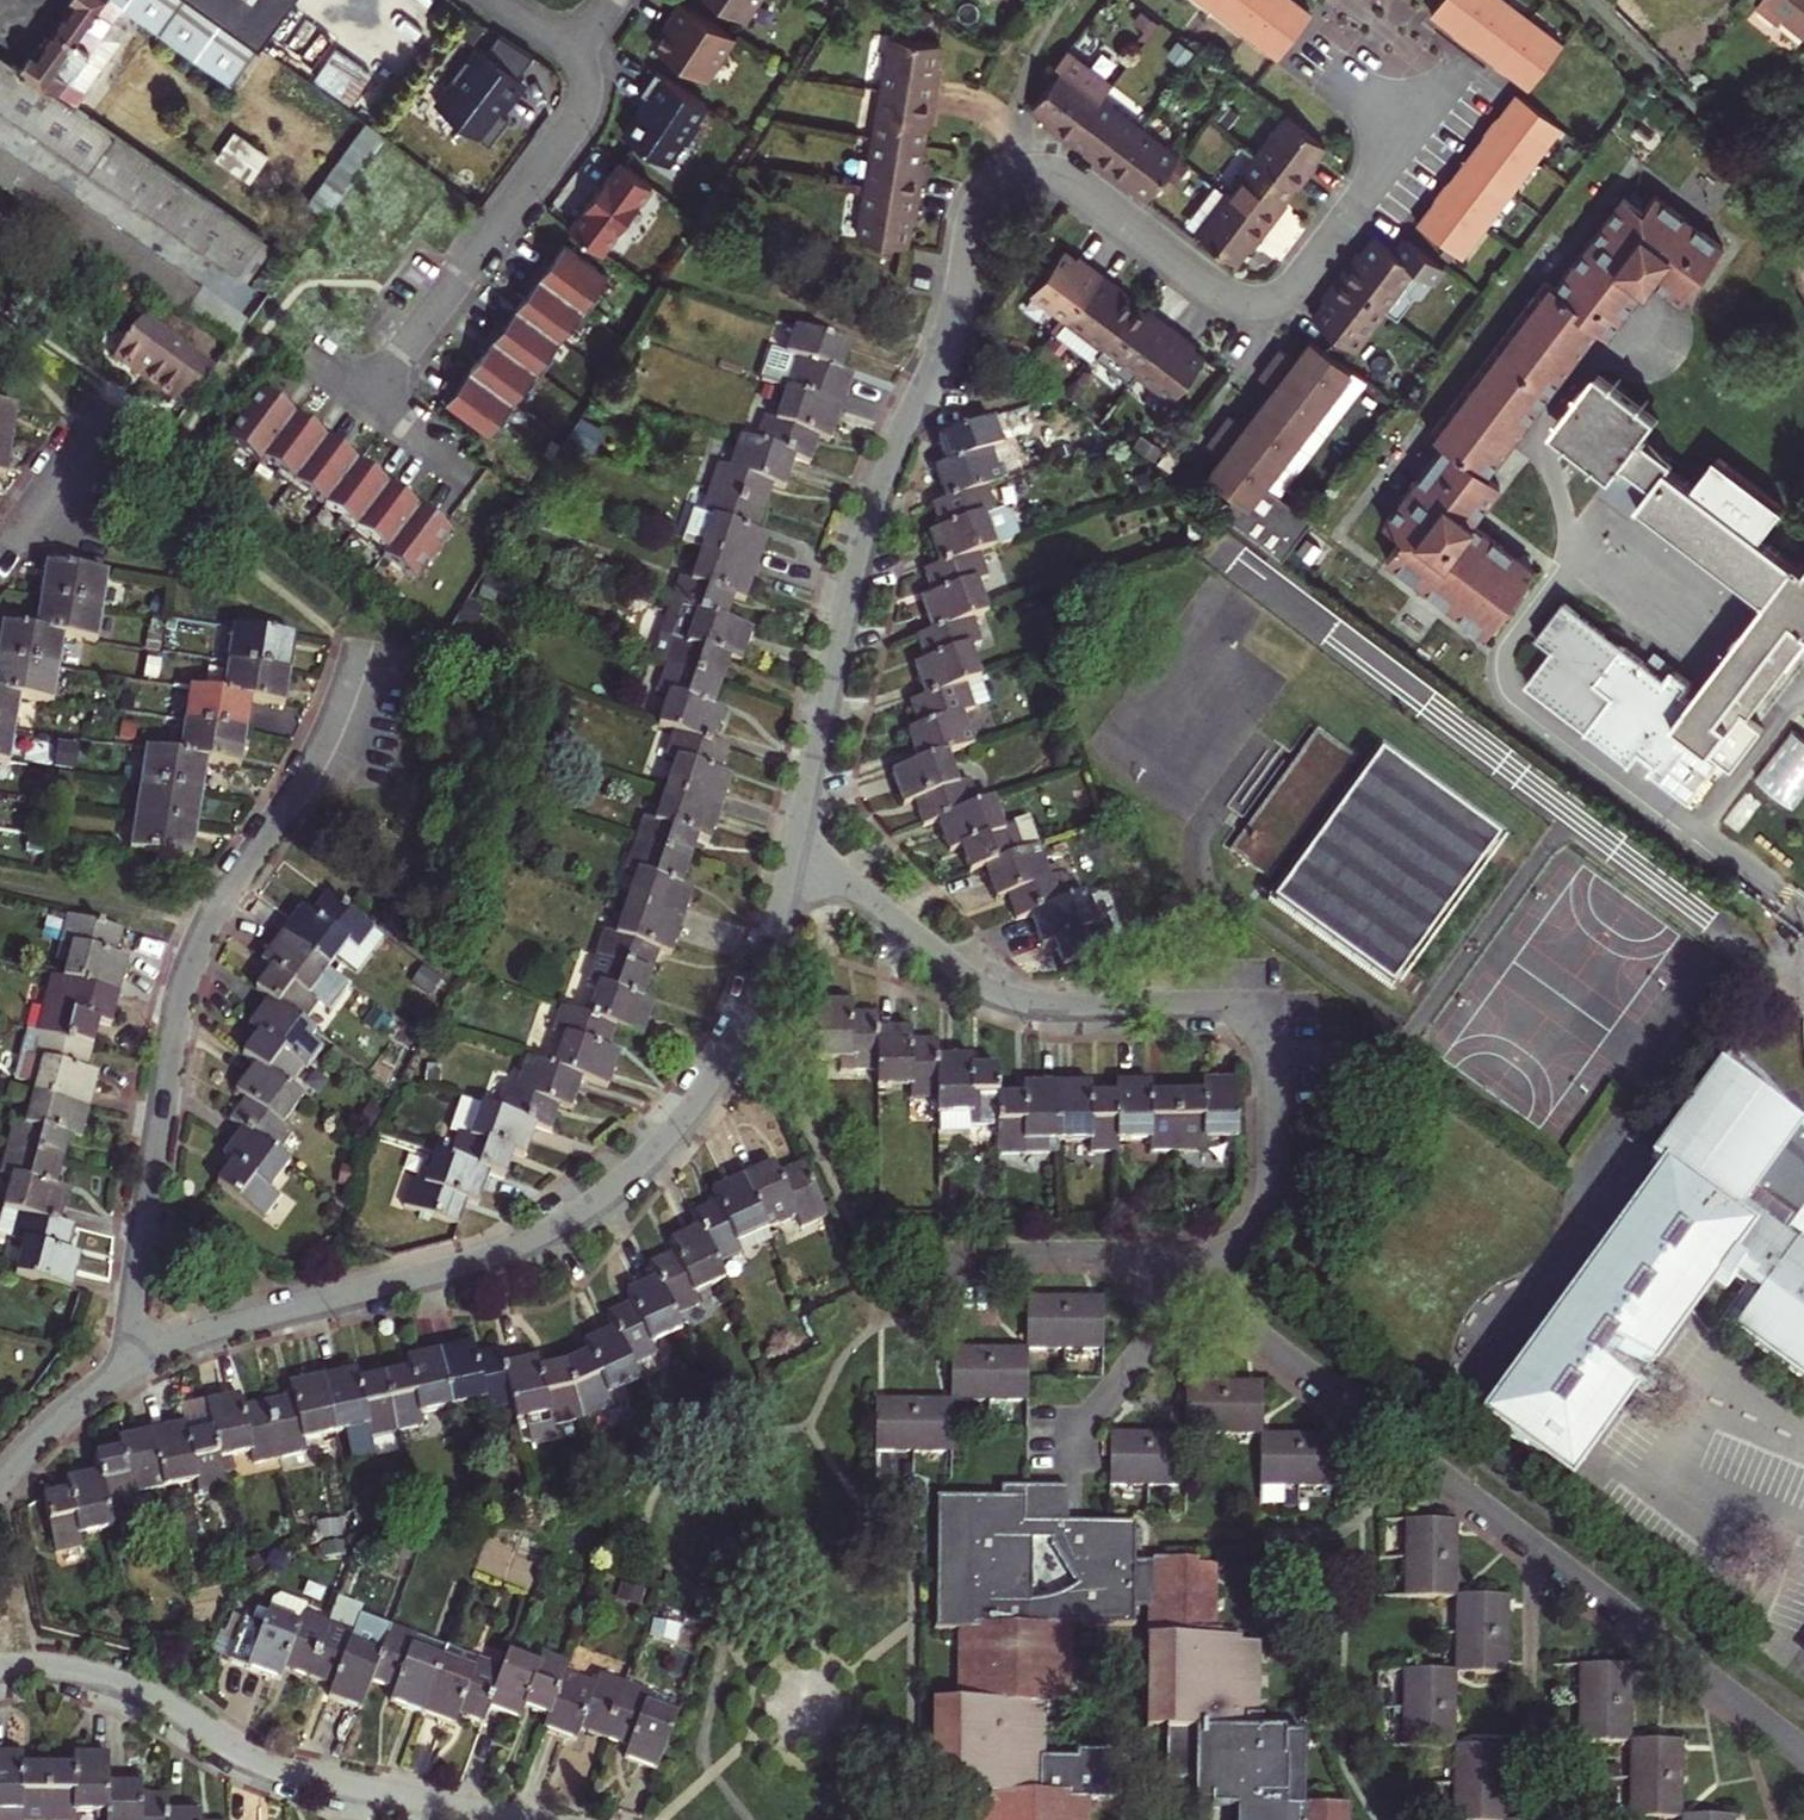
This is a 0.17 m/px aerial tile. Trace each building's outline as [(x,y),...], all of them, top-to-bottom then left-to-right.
[(67,5),(70,8),(44,46),(40,43),(22,70),(0,54),(0,110),(244,278),(269,241),(73,106),(134,16),(233,85),(261,46),(195,0),(70,0),(67,5)] [(261,46),(294,0),(195,0),(261,46)] [(706,81),(735,37),(680,0),(664,25),(668,28),(655,47),(706,81)] [(745,19),(758,0),(715,0),(745,19)] [(1283,57),(1315,14),(1301,4),(1296,0),(1293,0),(1292,2),(1289,0),(1206,0),(1283,57)] [(1477,47),(1480,49),(1497,62),(1499,59),(1512,68),(1510,72),(1515,75),(1529,86),(1561,42),(1505,0),(1442,0),(1432,14),(1444,23),(1453,28),(1455,26),(1467,35),(1480,43),(1477,47)] [(1803,33),(1803,0),(1766,0),(1761,7),(1783,25),(1788,20),(1803,33)] [(1455,26),(1453,28),(1450,33),(1473,49),(1477,47),(1480,43),(1467,35),(1455,26)] [(530,56),(497,34),(483,52),(477,48),(467,60),(465,58),(451,77),(453,79),(434,105),(488,144),(506,118),(497,111),(520,80),(515,77),(530,56)] [(935,80),(937,65),(940,44),(895,36),(886,90),(939,98),(942,81),(935,80)] [(1058,67),(1064,71),(1036,110),(1051,122),(1060,128),(1057,133),(1072,143),(1075,140),(1105,101),(1118,84),(1071,50),(1058,67)] [(1499,59),(1497,62),(1494,65),(1505,72),(1510,72),(1512,68),(1499,59)] [(944,66),(937,65),(935,80),(942,81),(944,66)] [(703,110),(652,77),(639,97),(646,102),(621,141),(665,169),(679,147),(687,145),(697,128),(694,126),(703,110)] [(936,117),(939,98),(886,90),(879,138),(925,146),(928,128),(930,116),(936,117)] [(1465,254),(1562,127),(1521,97),(1518,94),(1510,105),(1502,115),(1506,118),(1498,130),(1488,144),(1484,141),(1479,147),(1461,171),(1458,176),(1462,178),(1450,193),(1441,206),(1438,204),(1431,213),(1423,224),(1465,254)] [(1110,173),(1143,130),(1105,101),(1075,140),(1088,150),(1099,157),(1095,163),(1110,173)] [(1483,135),(1484,141),(1488,144),(1498,130),(1506,118),(1502,115),(1497,116),(1483,135)] [(930,116),(928,128),(935,129),(936,117),(930,116)] [(1306,189),(1317,175),(1311,171),(1319,160),(1330,144),(1293,117),(1263,157),(1301,185),(1306,189)] [(385,134),(365,120),(307,201),(327,215),(383,136),(385,134)] [(1051,122),(1048,127),(1057,133),(1060,128),(1051,122)] [(237,129),(216,157),(251,181),(271,153),(237,129)] [(1154,197),(1182,159),(1143,130),(1110,173),(1125,184),(1128,179),(1138,186),(1154,197)] [(922,164),(925,146),(879,138),(872,185),(924,194),(927,177),(920,176),(922,164)] [(1099,157),(1088,150),(1085,155),(1084,156),(1095,163),(1099,157)] [(0,152),(0,191),(184,319),(203,293),(0,152)] [(1301,185),(1263,157),(1233,197),(1277,228),(1287,214),(1282,211),(1289,200),(1301,185)] [(1311,171),(1317,175),(1324,164),(1319,160),(1311,171)] [(650,187),(617,162),(568,229),(601,253),(650,187)] [(929,164),(922,164),(920,176),(927,177),(929,164)] [(1451,178),(1435,198),(1438,204),(1441,206),(1450,193),(1462,178),(1458,176),(1451,178)] [(1128,179),(1125,184),(1135,191),(1138,186),(1128,179)] [(910,246),(913,222),(914,211),(922,211),(924,194),(872,185),(864,239),(910,246)] [(1489,636),(1537,572),(1474,524),(1502,487),(1487,476),(1597,331),(1607,339),(1650,280),(1682,303),(1724,247),(1655,196),(1643,212),(1624,197),(1556,289),(1546,282),(1431,436),(1446,446),(1386,526),(1404,541),(1389,561),(1489,636)] [(1277,228),(1233,197),(1204,236),(1242,264),(1253,249),(1260,239),(1266,244),(1277,228)] [(1282,211),(1287,214),(1295,204),(1289,200),(1282,211)] [(914,211),(913,222),(920,223),(922,211),(914,211)] [(1355,260),(1343,275),(1391,309),(1401,317),(1414,301),(1413,292),(1427,273),(1437,280),(1449,264),(1412,237),(1401,252),(1379,237),(1367,253),(1360,263),(1355,260)] [(1260,239),(1253,249),(1259,253),(1266,244),(1260,239)] [(571,245),(559,261),(554,258),(542,273),(595,313),(606,297),(601,294),(614,277),(571,245)] [(1363,250),(1355,260),(1360,263),(1367,253),(1363,250)] [(1069,323),(1105,275),(1091,265),(1087,271),(1077,263),(1066,256),(1035,298),(1069,323)] [(1087,271),(1091,265),(1081,258),(1077,263),(1087,271)] [(530,289),(535,292),(523,309),(566,340),(578,325),(583,328),(595,313),(542,273),(530,289)] [(1120,286),(1105,275),(1069,323),(1105,350),(1137,308),(1126,300),(1116,292),(1120,286)] [(1339,292),(1332,301),(1319,319),(1362,350),(1391,309),(1343,275),(1333,288),(1339,292)] [(1131,294),(1120,286),(1116,292),(1126,300),(1131,294)] [(1339,292),(1333,288),(1326,298),(1332,301),(1339,292)] [(1141,376),(1176,329),(1164,321),(1156,322),(1148,316),(1137,308),(1105,350),(1141,376)] [(523,309),(512,323),(507,320),(495,336),(548,375),(559,359),(554,355),(566,340),(523,309)] [(1156,322),(1164,321),(1151,311),(1148,316),(1156,322)] [(185,409),(215,370),(142,320),(114,360),(185,409)] [(1176,329),(1141,376),(1177,403),(1207,360),(1196,353),(1186,345),(1190,339),(1176,329)] [(788,389),(842,408),(853,377),(842,373),(851,348),(796,330),(787,357),(772,351),(761,380),(788,389)] [(483,350),(488,354),(476,371),(520,403),(531,386),(536,390),(548,375),(495,336),(483,350)] [(1263,375),(1271,381),(1277,385),(1249,424),(1243,420),(1233,413),(1230,417),(1214,441),(1210,446),(1224,456),(1211,475),(1237,493),(1255,506),(1251,511),(1257,516),(1244,533),(1285,564),(1315,523),(1283,499),(1268,488),(1355,368),(1312,337),(1299,355),(1285,345),(1281,349),(1265,371),(1263,375)] [(1186,345),(1196,353),(1200,347),(1190,339),(1186,345)] [(1355,368),(1268,488),(1283,499),(1370,379),(1355,368)] [(1564,599),(1537,635),(1553,648),(1527,682),(1635,762),(1642,752),(1656,763),(1652,768),(1693,799),(1723,759),(1714,752),(1743,712),(1750,717),(1803,645),(1803,567),(1764,536),(1788,505),(1722,454),(1698,485),(1643,442),(1663,415),(1640,397),(1634,405),(1624,399),(1620,405),(1610,397),(1620,383),(1602,369),(1585,392),(1593,399),(1580,416),(1572,410),(1557,428),(1579,444),(1584,436),(1601,447),(1595,456),(1615,473),(1617,474),(1625,462),(1656,485),(1641,505),(1768,603),(1695,698),(1688,692),(1694,683),(1674,667),(1667,676),(1564,599)] [(476,371),(465,385),(461,381),(448,398),(500,438),(513,421),(508,417),(520,403),(476,371)] [(1277,385),(1271,381),(1243,420),(1249,424),(1277,385)] [(757,442),(798,456),(812,461),(820,438),(830,442),(842,408),(788,389),(776,422),(765,417),(757,442)] [(278,415),(262,403),(231,446),(262,469),(266,465),(294,426),(297,421),(282,410),(278,415)] [(6,477),(10,457),(16,426),(19,410),(0,407),(0,476),(6,477)] [(948,499),(986,485),(1025,471),(1005,415),(980,424),(939,439),(948,464),(937,467),(948,499)] [(294,426),(266,465),(282,476),(279,481),(294,492),(329,443),(314,432),(310,438),(294,426)] [(798,456),(757,442),(743,437),(731,469),(720,465),(711,489),(766,508),(774,486),(786,489),(798,456)] [(313,498),(329,510),(357,471),(341,460),(345,455),(329,443),(294,492),(310,503),(313,498)] [(1631,518),(1641,505),(1656,485),(1625,462),(1617,474),(1615,473),(1598,493),(1631,518)] [(357,471),(329,510),(345,522),(342,526),(357,537),(392,489),(377,478),(373,483),(357,471)] [(948,499),(933,504),(941,530),(930,533),(941,565),(978,552),(1025,535),(1017,513),(1007,508),(994,512),(986,485),(948,499)] [(376,544),(392,555),(420,517),(404,505),(408,500),(392,489),(357,537),(373,548),(376,544)] [(757,533),(766,508),(711,489),(701,516),(713,520),(703,550),(757,569),(769,537),(757,533)] [(1255,506),(1237,493),(1220,516),(1244,533),(1257,516),(1251,511),(1255,506)] [(421,583),(452,540),(435,528),(439,523),(424,512),(420,517),(392,555),(389,560),(421,583)] [(671,602),(698,611),(727,621),(734,599),(745,603),(757,569),(703,550),(692,581),(680,577),(671,602)] [(941,565),(925,570),(933,595),(922,599),(934,632),(974,618),(988,613),(977,581),(987,577),(978,552),(941,565)] [(10,763),(16,730),(21,697),(55,702),(66,636),(98,641),(109,574),(49,565),(46,580),(41,613),(38,631),(4,626),(1,644),(0,652),(0,761),(10,763)] [(677,639),(667,666),(722,684),(731,660),(742,663),(755,630),(727,621),(698,611),(671,602),(660,633),(677,639)] [(934,632),(918,637),(927,661),(915,665),(926,697),(964,683),(981,678),(970,647),(981,643),(974,618),(934,632)] [(201,813),(203,794),(206,778),(208,761),(242,766),(246,743),(250,714),(253,699),(286,705),(289,685),(294,657),(297,638),(234,628),(224,695),(192,690),(181,756),(148,751),(132,851),(193,860),(196,841),(201,813)] [(722,684),(667,666),(659,689),(671,694),(658,725),(674,730),(713,744),(726,711),(714,706),(722,684)] [(973,708),(964,683),(926,697),(911,702),(919,727),(909,730),(920,764),(947,754),(974,745),(963,712),(973,708)] [(666,755),(679,760),(668,790),(722,809),(733,777),(721,771),(728,749),(713,744),(674,730),(666,755)] [(1356,758),(1318,730),(1232,849),(1269,877),(1277,866),(1292,877),(1276,900),(1392,984),(1497,842),(1379,757),(1363,779),(1348,770),(1356,758)] [(924,823),(939,818),(978,805),(970,780),(958,784),(947,754),(920,764),(894,773),(904,804),(916,801),(924,823)] [(722,809),(668,790),(656,821),(645,817),(636,842),(691,861),(699,838),(711,842),(722,809)] [(970,870),(985,864),(1024,851),(1015,828),(1004,831),(994,799),(978,805),(939,818),(951,850),(962,847),(970,870)] [(691,861),(636,842),(627,869),(639,873),(628,904),(682,922),(693,890),(682,885),(691,861)] [(1018,917),(1033,911),(1072,898),(1063,873),(1051,876),(1041,846),(1024,851),(985,864),(997,898),(1010,894),(1018,917)] [(282,935),(329,969),(349,943),(359,950),(375,927),(329,892),(313,913),(303,907),(282,935)] [(1055,939),(1064,965),(1117,946),(1108,920),(1096,924),(1086,893),(1072,898),(1033,911),(1044,943),(1055,939)] [(682,922),(628,904),(617,934),(605,929),(597,954),(652,973),(659,951),(671,955),(682,922)] [(123,929),(69,915),(62,943),(73,947),(65,978),(120,992),(128,959),(117,956),(123,929)] [(329,969),(282,935),(263,961),(272,967),(257,989),(271,999),(305,1024),(321,1001),(311,995),(329,969)] [(617,1025),(644,1035),(654,1003),(643,998),(652,973),(597,954),(587,981),(600,986),(589,1016),(617,1025)] [(39,1032),(93,1045),(98,1026),(100,1022),(112,1025),(120,992),(65,978),(57,1009),(46,1006),(39,1032)] [(305,1024),(271,999),(250,1027),(260,1034),(245,1053),(259,1063),(291,1087),(308,1066),(310,1068),(326,1047),(313,1037),(316,1032),(305,1024)] [(817,1001),(818,1060),(850,1059),(850,1071),(879,1071),(878,1029),(878,1013),(851,1013),(850,1001),(817,1001)] [(583,1076),(609,1085),(620,1053),(610,1049),(617,1025),(589,1016),(562,1007),(554,1033),(565,1037),(555,1067),(583,1076)] [(879,1071),(879,1086),(911,1085),(911,1098),(939,1098),(939,1056),(938,1040),(912,1040),(912,1029),(878,1029),(879,1071)] [(93,1045),(39,1032),(32,1060),(44,1063),(36,1094),(91,1108),(100,1075),(87,1071),(93,1045)] [(1710,1280),(1722,1288),(1731,1276),(1759,1296),(1736,1328),(1803,1377),(1803,1135),(1782,1101),(1772,1088),(1746,1061),(1730,1050),(1651,1161),(1664,1170),(1747,1230),(1710,1280)] [(939,1056),(939,1098),(939,1113),(971,1113),(971,1125),(998,1125),(998,1095),(997,1067),(973,1068),(972,1055),(939,1056)] [(555,1067),(529,1057),(519,1089),(506,1085),(496,1110),(536,1124),(552,1129),(560,1105),(571,1109),(583,1076),(555,1067)] [(291,1087),(259,1063),(238,1092),(247,1099),(233,1119),(245,1128),(278,1153),(295,1131),(284,1123),(305,1097),(291,1087)] [(1176,1093),(1177,1150),(1204,1149),(1204,1137),(1238,1137),(1238,1079),(1202,1080),(1202,1092),(1176,1093)] [(1115,1093),(1116,1139),(1150,1139),(1150,1151),(1177,1150),(1176,1093),(1150,1093),(1150,1081),(1115,1081),(1115,1093)] [(998,1125),(999,1153),(1025,1153),(1025,1140),(1058,1140),(1058,1082),(1023,1082),(1023,1095),(998,1095),(998,1125)] [(1058,1082),(1058,1140),(1090,1140),(1091,1151),(1116,1151),(1116,1139),(1115,1093),(1092,1093),(1091,1082),(1058,1082)] [(9,1148),(64,1162),(71,1137),(83,1141),(91,1108),(36,1094),(27,1124),(16,1121),(9,1148)] [(483,1106),(463,1099),(459,1111),(478,1118),(483,1106)] [(496,1110),(483,1106),(478,1118),(459,1111),(452,1130),(459,1133),(451,1158),(491,1172),(506,1177),(514,1152),(525,1156),(536,1124),(496,1110)] [(278,1153),(245,1128),(224,1155),(234,1162),(218,1184),(264,1218),(282,1194),(272,1188),(291,1162),(278,1153)] [(58,1187),(64,1162),(9,1148),(3,1175),(14,1178),(6,1209),(21,1213),(62,1223),(70,1190),(58,1187)] [(479,1204),(491,1172),(451,1158),(436,1153),(426,1182),(415,1179),(404,1206),(458,1225),(468,1199),(479,1204)] [(744,1176),(768,1229),(797,1216),(801,1226),(827,1215),(802,1161),(779,1172),(774,1162),(744,1176)] [(1747,1230),(1664,1170),(1486,1417),(1568,1478),(1710,1280),(1747,1230)] [(700,1226),(718,1264),(743,1252),(738,1242),(768,1229),(744,1176),(712,1191),(716,1201),(693,1212),(700,1226)] [(70,1252),(76,1227),(62,1223),(21,1213),(15,1240),(26,1243),(18,1274),(75,1289),(83,1255),(70,1252)] [(657,1276),(675,1315),(700,1304),(695,1293),(724,1279),(718,1264),(700,1226),(669,1240),(674,1253),(652,1263),(657,1276)] [(738,1242),(743,1252),(773,1239),(768,1229),(738,1242)] [(608,1313),(615,1327),(632,1366),(657,1355),(652,1341),(682,1329),(675,1315),(657,1276),(626,1290),(631,1302),(608,1313)] [(1083,1299),(1065,1299),(1044,1299),(1028,1298),(1028,1348),(1103,1349),(1103,1299),(1083,1299)] [(565,1363),(585,1419),(614,1404),(610,1393),(639,1379),(632,1366),(615,1327),(583,1341),(588,1354),(565,1363)] [(440,1348),(454,1407),(484,1400),(486,1411),(514,1404),(505,1364),(501,1348),(477,1353),(474,1341),(440,1348)] [(385,1374),(397,1431),(424,1424),(423,1413),(454,1407),(440,1348),(407,1356),(409,1369),(385,1374)] [(953,1400),(991,1400),(1027,1400),(1028,1348),(1007,1348),(973,1348),(953,1348),(953,1400)] [(585,1419),(565,1363),(540,1368),(537,1357),(505,1364),(514,1404),(525,1456),(556,1449),(551,1426),(585,1419)] [(324,1375),(337,1433),(368,1425),(371,1437),(397,1431),(385,1374),(360,1379),(357,1368),(324,1375)] [(269,1399),(282,1457),(307,1451),(305,1440),(337,1433),(324,1375),(291,1382),(293,1394),(269,1399)] [(1186,1433),(1224,1434),(1262,1434),(1262,1383),(1243,1382),(1209,1382),(1186,1382),(1186,1433)] [(213,1429),(220,1459),(251,1452),(254,1464),(282,1457),(269,1399),(244,1405),(241,1394),(207,1402),(213,1429)] [(952,1450),(953,1400),(934,1399),(914,1399),(894,1399),(877,1399),(877,1450),(914,1450),(952,1450)] [(220,1459),(213,1429),(190,1434),(187,1423),(152,1431),(165,1487),(196,1480),(199,1492),(226,1486),(220,1459)] [(100,1470),(110,1513),(137,1507),(135,1494),(165,1487),(152,1431),(120,1438),(122,1450),(97,1456),(100,1470)] [(1111,1484),(1186,1484),(1186,1433),(1171,1433),(1149,1433),(1128,1433),(1111,1433),(1111,1484)] [(1315,1435),(1299,1434),(1282,1434),(1262,1434),(1262,1485),(1337,1486),(1338,1435),(1315,1435)] [(113,1528),(110,1513),(100,1470),(67,1477),(69,1489),(44,1494),(58,1553),(85,1547),(82,1535),(113,1528)] [(1110,1754),(1046,1754),(1046,1703),(1053,1703),(1053,1698),(1071,1698),(1071,1651),(1068,1651),(1068,1625),(1135,1626),(1135,1608),(1149,1608),(1215,1635),(1216,1564),(1197,1563),(1197,1558),(1168,1558),(1168,1561),(1154,1561),(1154,1563),(1138,1562),(1138,1524),(1109,1523),(1109,1527),(1071,1527),(1071,1488),(1004,1487),(1004,1498),(940,1497),(938,1628),(961,1628),(960,1695),(977,1696),(977,1701),(936,1700),(934,1791),(996,1792),(996,1796),(978,1796),(978,1819),(1109,1819),(1110,1754)] [(1457,1583),(1458,1559),(1458,1544),(1458,1520),(1405,1520),(1404,1596),(1457,1597),(1457,1583)] [(310,1676),(330,1622),(306,1612),(310,1601),(282,1591),(274,1594),(268,1611),(249,1603),(229,1658),(282,1679),(287,1667),(310,1676)] [(1507,1649),(1507,1633),(1507,1613),(1507,1597),(1457,1597),(1456,1671),(1507,1671),(1507,1649)] [(1149,1608),(1147,1723),(1166,1723),(1165,1778),(1194,1778),(1194,1803),(1209,1803),(1209,1807),(1239,1807),(1239,1819),(1237,1819),(1349,1819),(1349,1811),(1328,1810),(1328,1807),(1303,1806),(1304,1734),(1283,1734),(1283,1729),(1258,1729),(1260,1642),(1241,1641),(1241,1636),(1215,1635),(1149,1608)] [(362,1708),(372,1680),(382,1654),(349,1641),(353,1631),(330,1622),(310,1676),(333,1685),(330,1695),(362,1708)] [(424,1712),(448,1646),(392,1625),(382,1654),(372,1680),(395,1689),(392,1700),(424,1712)] [(448,1646),(424,1712),(456,1724),(460,1712),(485,1722),(490,1707),(505,1667),(448,1646)] [(505,1667),(490,1707),(522,1719),(526,1708),(548,1716),(564,1672),(568,1661),(546,1652),(541,1663),(510,1652),(505,1667)] [(1631,1666),(1581,1665),(1580,1702),(1580,1739),(1631,1740),(1631,1720),(1631,1682),(1631,1666)] [(1456,1728),(1456,1708),(1456,1690),(1456,1671),(1404,1670),(1403,1745),(1456,1746),(1456,1728)] [(548,1716),(543,1727),(577,1740),(582,1728),(605,1736),(625,1682),(600,1672),(595,1684),(564,1672),(548,1716)] [(658,1770),(679,1715),(645,1702),(649,1691),(625,1682),(605,1736),(629,1746),(625,1757),(658,1770)] [(1631,1815),(1682,1816),(1682,1798),(1682,1779),(1682,1756),(1682,1741),(1631,1740),(1631,1815)] [(1506,1803),(1506,1784),(1506,1765),(1506,1746),(1456,1746),(1454,1819),(1506,1819),(1506,1803)] [(50,1765),(27,1765),(27,1754),(0,1753),(0,1810),(23,1811),(23,1819),(50,1819),(50,1765)] [(50,1819),(76,1819),(76,1812),(110,1812),(110,1782),(110,1754),(80,1754),(80,1766),(50,1765),(50,1819)] [(110,1812),(110,1819),(170,1819),(170,1811),(170,1795),(145,1794),(145,1784),(110,1782),(110,1812)] [(170,1811),(170,1819),(204,1819),(204,1811),(170,1811)]
